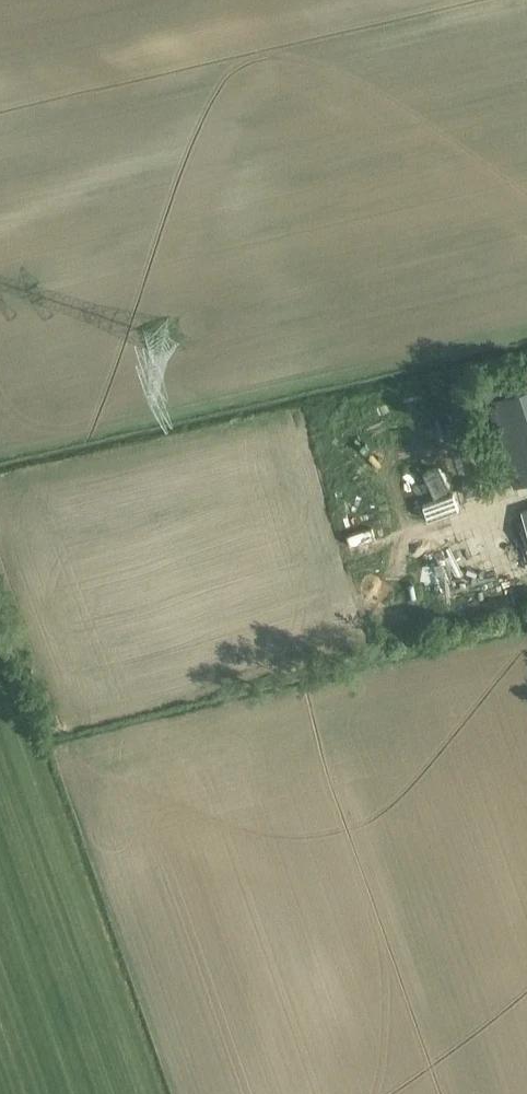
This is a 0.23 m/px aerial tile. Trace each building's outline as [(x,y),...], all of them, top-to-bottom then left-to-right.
[(488,399),(515,486),(526,482),(526,386),(488,399)] [(434,468),(423,473),(435,498),(446,493),(434,468)]
